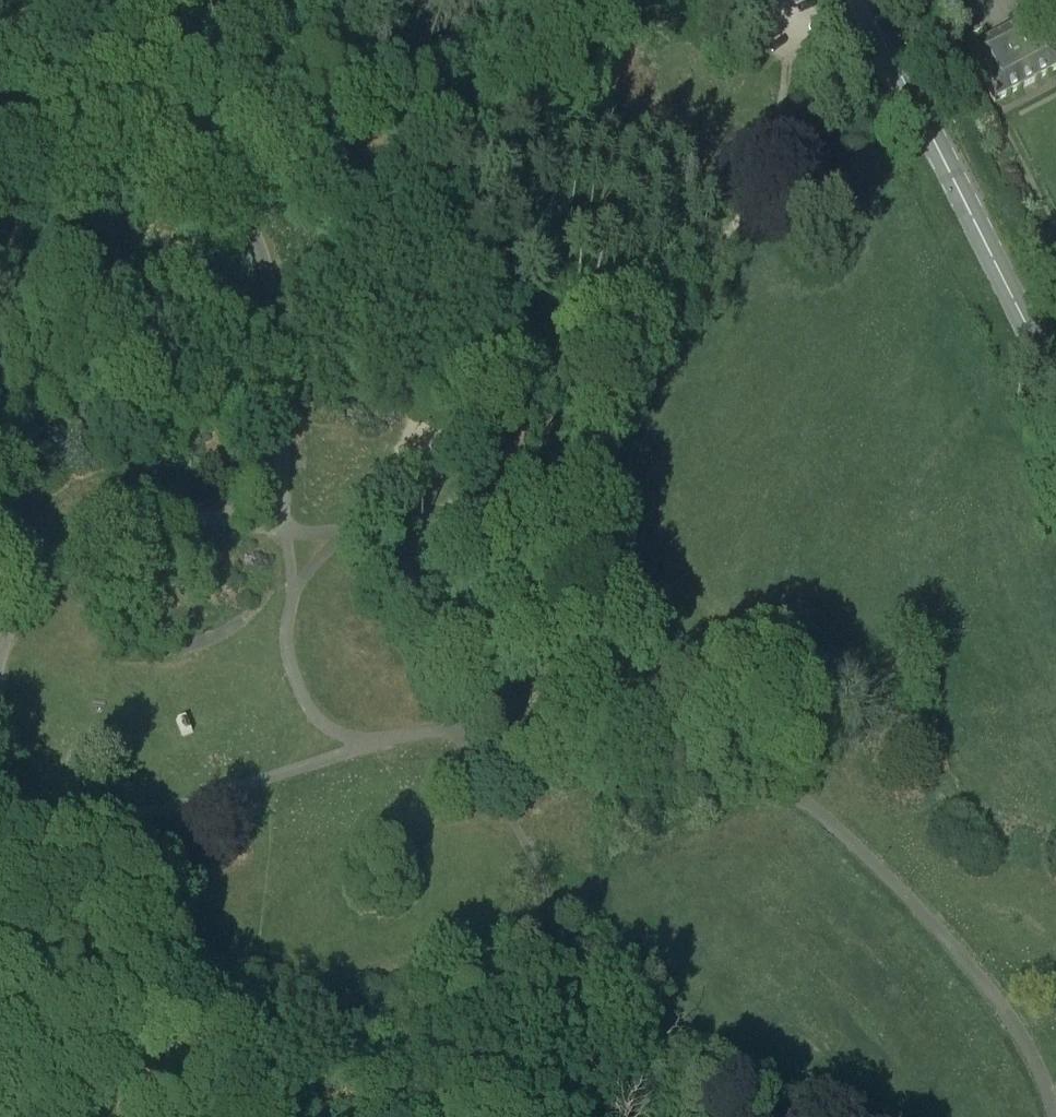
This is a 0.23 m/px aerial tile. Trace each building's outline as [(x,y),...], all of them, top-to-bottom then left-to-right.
[(994,103),(1055,70),(1055,57),(1035,18),(968,54),(994,103)]
